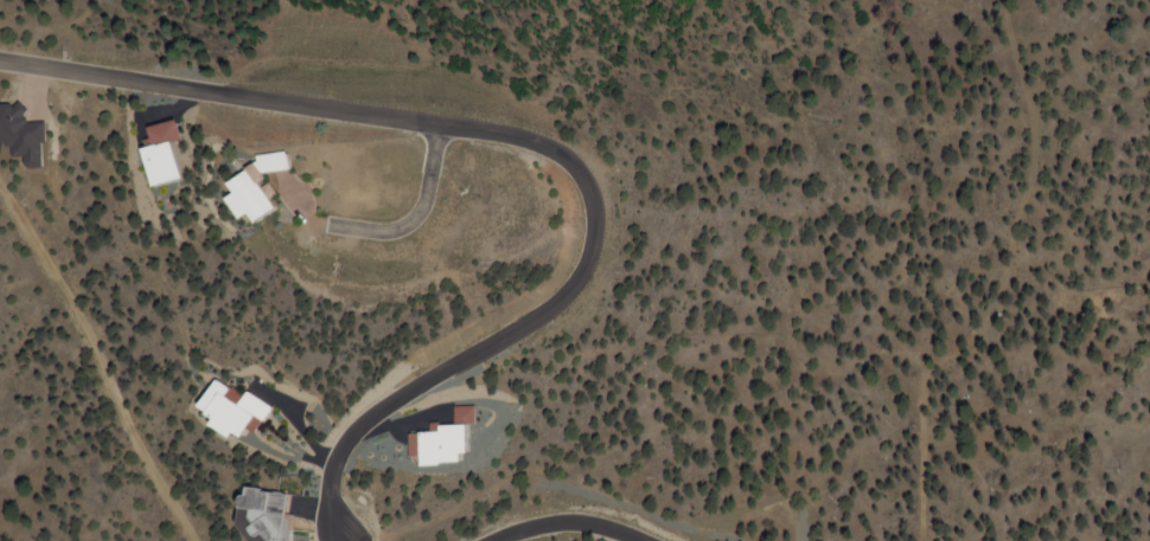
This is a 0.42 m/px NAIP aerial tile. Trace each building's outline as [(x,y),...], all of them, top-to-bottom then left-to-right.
[(259,170),(260,179),(298,173),(294,150),(256,156),(258,170),(259,170)] [(231,439),(236,431),(247,438),(264,410),(209,376),(187,412),(231,439)]
